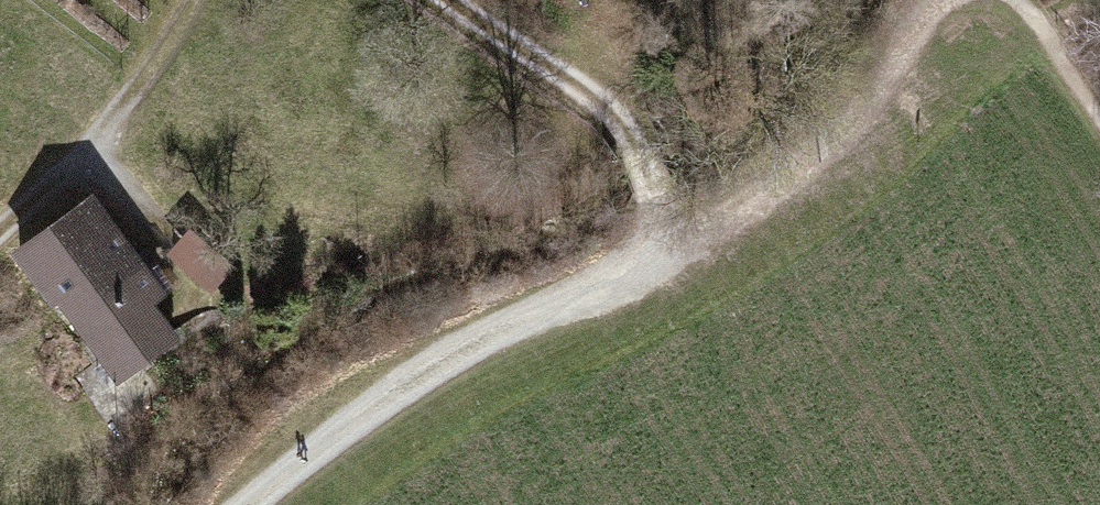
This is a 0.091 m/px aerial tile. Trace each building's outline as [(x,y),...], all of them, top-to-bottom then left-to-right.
[(170,297),(90,193),(12,252),(120,386),(182,341),(156,308),(170,297)]
